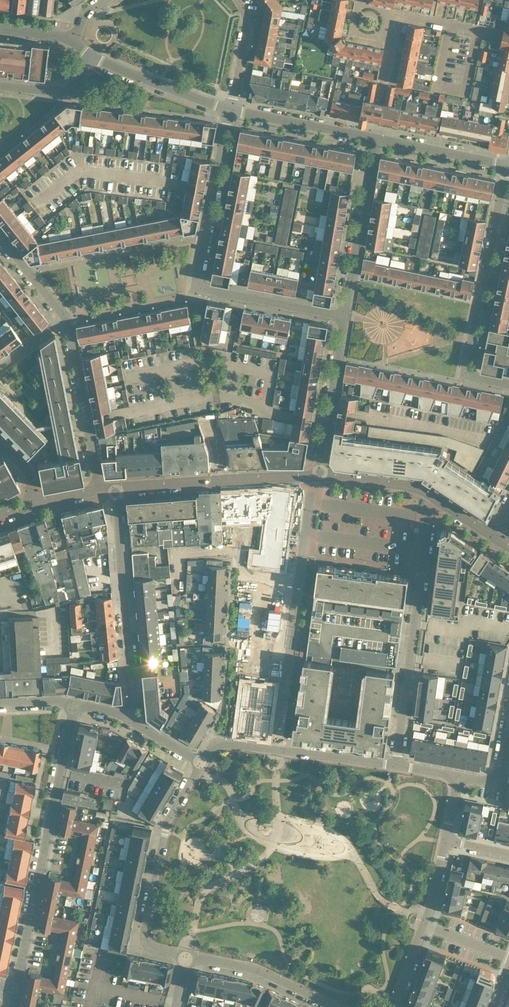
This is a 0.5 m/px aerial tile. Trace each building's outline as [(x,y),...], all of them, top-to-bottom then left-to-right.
[(10,9),(11,0),(0,0),(0,8),(10,9)] [(25,11),(26,0),(14,0),(13,10),(25,11)] [(27,11),(39,13),(41,0),(28,0),(27,11)] [(43,2),(42,13),(53,14),(54,14),(55,0),(43,0),(43,2)] [(278,0),(263,0),(260,2),(266,10),(265,12),(286,16),(299,18),(304,19),(305,14),(282,10),(282,6),(278,0)] [(348,0),(326,0),(333,1),(332,6),(347,9),(348,0)] [(432,8),(433,0),(424,0),(422,6),(432,8)] [(467,7),(477,9),(479,0),(469,0),(467,7)] [(332,6),(331,10),(321,8),(320,13),(345,18),(347,9),(332,6)] [(285,21),(286,16),(265,12),(263,22),(289,27),(295,28),(300,29),(302,29),(304,19),(299,18),(298,24),(286,22),(286,21),(285,21)] [(320,13),(319,14),(318,19),(329,21),(328,25),(343,28),(345,18),(320,13)] [(508,19),(505,19),(504,24),(494,22),(493,28),(504,30),(503,32),(503,36),(502,40),(501,43),(496,41),(490,40),(489,46),(491,47),(499,49),(498,53),(508,55),(508,19)] [(288,31),(289,27),(263,22),(261,32),(277,35),(278,29),(288,31)] [(440,35),(441,30),(434,29),(409,24),(407,34),(422,37),(423,33),(433,35),(433,33),(440,35)] [(341,36),(343,28),(328,25),(327,27),(326,32),(325,41),(330,42),(331,43),(341,36)] [(261,32),(260,41),(285,46),(286,42),(283,41),(284,36),(277,35),(261,32)] [(422,41),(422,40),(422,37),(407,34),(405,44),(437,51),(438,46),(431,45),(431,43),(422,41)] [(331,43),(330,48),(335,49),(332,64),(340,66),(342,56),(343,50),(346,50),(348,42),(345,41),(346,37),(341,36),(331,43)] [(50,46),(51,44),(49,44),(45,43),(35,42),(0,38),(0,72),(9,73),(15,74),(25,75),(30,76),(47,78),(49,59),(49,55),(50,46)] [(285,51),(285,46),(260,41),(258,51),(279,55),(280,50),(285,51)] [(352,64),(357,43),(348,42),(346,50),(343,50),(342,56),(347,57),(344,75),(349,76),(352,64)] [(352,64),(360,66),(361,66),(365,45),(357,43),(352,64)] [(437,51),(405,44),(403,54),(418,57),(419,52),(429,54),(429,53),(436,55),(437,51)] [(361,66),(370,68),(374,47),(365,45),(361,66)] [(374,47),(370,68),(379,70),(383,49),(374,47)] [(289,57),(285,56),(279,55),(258,51),(257,51),(255,61),(284,66),(285,61),(293,63),(294,58),(289,57)] [(498,53),(501,54),(498,66),(508,68),(508,55),(498,53)] [(418,61),(418,57),(403,54),(401,64),(433,70),(434,66),(427,64),(427,63),(418,61)] [(433,70),(401,64),(399,73),(414,76),(415,72),(425,74),(425,73),(432,74),(433,70)] [(498,66),(494,65),(494,69),(496,69),(494,76),(508,79),(508,68),(498,66)] [(277,103),(287,105),(291,83),(294,72),(284,70),(282,75),(282,79),(277,103)] [(252,73),(247,98),(257,100),(257,99),(262,75),(252,73)] [(413,81),(414,76),(399,73),(397,83),(412,86),(412,87),(429,90),(430,86),(423,84),(423,83),(413,81)] [(262,75),(257,99),(267,101),(272,77),(262,75)] [(494,76),(493,83),(491,82),(490,86),(508,89),(508,79),(494,76)] [(277,103),(282,79),(272,77),(267,101),(277,103)] [(311,84),(306,108),(315,110),(315,111),(316,112),(323,78),(318,77),(316,85),(311,84)] [(326,114),(329,99),(332,80),(323,78),(316,112),(326,114)] [(373,101),(377,83),(368,81),(367,87),(370,87),(368,95),(365,94),(364,99),(363,100),(362,105),(362,106),(363,106),(361,120),(366,121),(367,118),(371,119),(376,119),(381,120),(382,121),(393,123),(398,124),(401,109),(402,107),(392,105),(393,98),(394,91),(410,94),(411,89),(402,87),(397,86),(390,85),(387,97),(386,104),(384,103),(379,102),(375,101),(373,101)] [(297,107),(301,85),(291,83),(287,105),(297,107)] [(301,85),(297,107),(306,108),(311,84),(301,83),(301,85)] [(508,89),(490,86),(489,89),(491,89),(490,96),(508,100),(508,99),(508,96),(508,89)] [(340,116),(343,102),(339,101),(341,90),(335,89),(330,114),(340,116)] [(350,118),(355,94),(349,92),(347,103),(343,102),(340,116),(350,118)] [(363,106),(362,106),(358,105),(360,95),(355,94),(350,118),(361,120),(363,106)] [(508,103),(508,100),(490,96),(489,103),(481,102),(479,109),(486,110),(492,111),(496,112),(497,108),(505,109),(506,102),(508,103)] [(398,124),(404,125),(408,126),(413,101),(408,100),(405,110),(401,109),(398,124)] [(417,128),(420,113),(416,112),(418,102),(413,101),(408,126),(417,128)] [(57,113),(68,127),(73,122),(68,103),(57,113)] [(68,103),(73,122),(81,123),(83,105),(68,103)] [(427,130),(432,105),(427,103),(425,114),(420,113),(417,128),(427,130)] [(92,125),(94,107),(83,105),(81,123),(92,125)] [(437,132),(440,117),(436,116),(438,106),(432,105),(427,130),(437,132)] [(94,107),(92,125),(103,126),(106,108),(94,107)] [(106,108),(103,126),(114,127),(117,110),(106,108)] [(117,110),(114,127),(125,129),(128,111),(117,110)] [(136,130),(139,113),(128,111),(125,129),(136,130)] [(68,127),(57,113),(48,120),(59,134),(68,127)] [(136,130),(148,132),(150,114),(139,113),(136,130)] [(159,133),(161,116),(150,114),(148,132),(159,133)] [(450,134),(453,116),(448,115),(448,117),(443,116),(440,132),(450,134)] [(170,135),(172,117),(161,116),(159,133),(170,135)] [(460,136),(463,120),(458,119),(459,117),(453,116),(450,134),(460,136)] [(181,136),(183,118),(172,117),(170,135),(181,136)] [(192,138),(194,120),(183,118),(181,136),(192,138)] [(508,137),(508,134),(503,133),(505,119),(500,118),(498,125),(494,124),(490,148),(506,151),(508,137)] [(469,138),(473,120),(468,119),(468,120),(463,120),(460,136),(469,138)] [(59,134),(48,120),(39,127),(50,141),(59,134)] [(203,139),(205,121),(194,120),(192,138),(203,139)] [(479,140),(483,124),(478,123),(479,121),(473,120),(469,138),(479,140)] [(203,139),(214,141),(218,123),(205,121),(203,139)] [(490,148),(494,124),(488,122),(488,124),(483,124),(479,140),(489,142),(488,148),(490,148)] [(30,134),(41,148),(50,141),(39,127),(30,134)] [(241,128),(239,139),(237,147),(250,150),(253,131),(241,128)] [(261,152),(265,133),(253,131),(250,150),(261,152)] [(272,154),(276,135),(265,133),(261,152),(272,154)] [(22,141),(33,155),(41,148),(30,134),(22,141)] [(276,135),(272,154),(284,156),(288,137),(276,135)] [(295,159),(299,139),(288,137),(284,156),(295,159)] [(342,159),(239,139),(237,147),(233,170),(251,174),(332,189),(349,193),(350,185),(349,185),(350,183),(352,183),(354,171),(352,171),(352,170),(341,168),(340,167),(341,161),(342,161),(342,159)] [(307,161),(310,142),(299,139),(295,159),(307,161)] [(33,155),(22,141),(13,148),(24,162),(33,155)] [(318,163),(322,144),(310,142),(307,161),(318,163)] [(329,165),(333,146),(322,144),(318,163),(329,165)] [(333,146),(329,165),(340,167),(341,168),(345,148),(333,146)] [(24,162),(13,148),(4,155),(15,169),(24,162)] [(357,151),(345,148),(341,168),(352,170),(354,170),(357,151)] [(6,176),(15,169),(4,155),(0,158),(0,167),(6,176)] [(379,166),(378,174),(389,176),(393,157),(381,155),(379,166)] [(404,160),(393,157),(389,176),(400,179),(404,160)] [(210,161),(193,158),(191,169),(208,173),(210,161)] [(416,162),(404,160),(400,179),(412,181),(416,162)] [(427,164),(416,162),(412,181),(423,184),(427,164)] [(438,167),(427,164),(423,184),(434,186),(438,167)] [(374,197),(392,200),(486,220),(487,213),(487,210),(489,210),(491,199),(490,198),(479,195),(481,189),(481,187),(379,166),(378,174),(374,197)] [(450,169),(438,167),(434,186),(446,188),(450,169)] [(206,185),(208,173),(191,169),(188,181),(197,182),(197,183),(196,187),(195,192),(195,193),(186,191),(184,202),(202,206),(204,194),(205,189),(206,185)] [(461,171),(450,169),(446,188),(457,191),(461,171)] [(249,186),(251,174),(233,170),(230,183),(249,186)] [(472,174),(461,171),(457,191),(468,193),(472,174)] [(484,176),(472,174),(468,193),(480,195),(481,189),(481,187),(484,176)] [(492,198),(496,178),(484,176),(481,187),(481,189),(480,195),(492,198)] [(228,195),(246,199),(249,186),(230,183),(228,195)] [(324,188),(322,201),(329,202),(348,205),(350,193),(332,189),(331,190),(324,188)] [(246,199),(228,195),(226,207),(244,211),(246,199)] [(11,207),(3,197),(0,200),(0,215),(11,207)] [(374,198),(372,210),(390,213),(392,201),(374,198)] [(182,213),(200,217),(202,206),(184,202),(182,213)] [(329,202),(327,215),(346,218),(348,205),(329,202)] [(4,227),(18,215),(11,207),(0,215),(0,222),(4,227)] [(251,212),(244,211),(226,207),(223,220),(248,225),(251,212)] [(271,207),(270,216),(277,217),(279,208),(271,207)] [(59,212),(63,217),(67,215),(63,209),(59,212)] [(372,210),(370,222),(388,225),(390,213),(372,210)] [(182,213),(182,214),(185,232),(197,230),(200,217),(182,213)] [(182,214),(171,216),(174,234),(185,232),(182,214)] [(4,227),(11,235),(25,224),(18,215),(4,227)] [(327,215),(325,227),(344,230),(346,218),(327,215)] [(171,216),(160,219),(163,236),(174,234),(171,216)] [(469,217),(466,229),(484,232),(487,221),(469,217)] [(163,236),(160,219),(149,221),(152,238),(163,236)] [(223,220),(221,232),(239,236),(246,237),(248,225),(223,220)] [(149,221),(138,223),(141,241),(152,238),(149,221)] [(294,222),(293,230),(301,231),(302,223),(294,222)] [(370,222),(368,233),(386,237),(388,225),(370,222)] [(130,243),(141,241),(138,223),(127,225),(130,243)] [(25,224),(11,235),(17,244),(32,233),(25,224)] [(127,225),(116,227),(119,245),(130,243),(127,225)] [(116,227),(105,229),(108,247),(119,245),(116,227)] [(325,227),(323,240),(342,243),(344,230),(325,227)] [(105,229),(94,231),(97,249),(108,247),(105,229)] [(464,240),(482,244),(484,232),(466,229),(464,240)] [(94,231),(83,233),(86,251),(97,249),(94,231)] [(239,236),(221,232),(218,245),(237,248),(239,236)] [(39,242),(32,233),(17,244),(24,253),(39,242)] [(83,233),(72,236),(75,253),(86,251),(83,233)] [(384,249),(386,237),(368,233),(366,246),(384,249)] [(72,236),(61,238),(64,255),(75,253),(72,236)] [(61,238),(50,240),(53,258),(64,255),(61,238)] [(323,240),(315,238),(313,250),(321,252),(339,255),(342,243),(323,240)] [(53,258),(50,240),(39,242),(42,260),(53,258)] [(464,240),(461,252),(480,256),(482,244),(464,240)] [(24,253),(32,262),(42,260),(39,242),(24,253)] [(234,261),(237,248),(218,245),(216,257),(234,261)] [(337,267),(339,255),(321,252),(319,264),(337,267)] [(461,252),(459,264),(477,268),(480,256),(461,252)] [(361,275),(373,277),(376,262),(377,259),(364,256),(361,275)] [(232,273),(234,261),(216,257),(214,269),(232,273)] [(501,271),(508,273),(508,261),(503,260),(501,271)] [(373,277),(387,280),(390,265),(376,262),(373,277)] [(3,264),(0,266),(0,281),(10,273),(3,264)] [(335,280),(337,267),(319,264),(317,277),(335,280)] [(387,280),(402,283),(405,268),(390,265),(387,280)] [(251,268),(248,286),(259,288),(263,270),(251,268)] [(402,283),(416,286),(419,271),(405,268),(402,283)] [(230,284),(232,273),(214,269),(211,281),(230,284)] [(259,288),(272,291),(284,293),(288,275),(277,273),(275,273),(263,270),(259,288)] [(416,286),(430,289),(434,274),(419,271),(416,286)] [(499,282),(508,284),(508,273),(501,271),(499,282)] [(10,273),(0,281),(0,290),(3,294),(18,282),(10,273)] [(430,289),(445,292),(448,277),(434,274),(430,289)] [(299,278),(288,275),(284,293),(296,295),(299,278)] [(317,277),(315,289),(333,292),(335,280),(317,277)] [(445,292),(459,295),(463,280),(462,280),(448,277),(445,292)] [(459,295),(471,298),(475,279),(463,277),(462,280),(463,280),(459,295)] [(25,292),(18,282),(3,294),(10,304),(25,292)] [(496,293),(508,296),(508,284),(499,282),(496,293)] [(315,289),(313,301),(331,304),(333,292),(315,289)] [(33,301),(25,292),(10,304),(18,313),(33,301)] [(494,304),(508,307),(508,296),(496,293),(494,304)] [(224,315),(227,304),(208,300),(206,312),(224,315)] [(33,301),(18,313),(25,322),(40,311),(33,301)] [(188,304),(177,306),(180,324),(191,322),(188,304)] [(492,315),(508,319),(508,307),(494,304),(492,315)] [(180,324),(177,306),(166,308),(169,326),(180,324)] [(169,326),(166,308),(155,310),(158,328),(169,326)] [(252,330),(256,312),(244,309),(240,328),(252,330)] [(158,328),(155,310),(143,312),(147,330),(158,328)] [(33,332),(48,321),(40,311),(25,322),(33,332)] [(147,330),(143,312),(132,315),(136,332),(147,330)] [(222,328),(224,315),(206,312),(203,325),(222,328)] [(264,332),(268,314),(256,312),(252,330),(264,332)] [(276,335),(280,316),(268,314),(264,332),(276,335)] [(136,332),(132,315),(121,317),(125,334),(136,332)] [(490,326),(507,330),(508,321),(508,319),(492,315),(490,326)] [(292,319),(280,316),(276,335),(288,337),(292,319)] [(125,334),(121,317),(110,319),(114,337),(125,334)] [(114,337),(110,319),(99,321),(103,339),(114,337)] [(103,339),(99,321),(88,323),(92,341),(103,339)] [(310,321),(308,332),(326,335),(328,324),(310,321)] [(92,341),(88,323),(77,325),(80,343),(92,341)] [(219,342),(222,328),(203,325),(201,338),(219,342)] [(21,341),(10,326),(0,333),(11,348),(21,341)] [(481,369),(508,375),(508,330),(507,330),(490,326),(481,369)] [(324,348),(326,335),(308,332),(306,345),(324,348)] [(11,348),(0,333),(0,353),(1,355),(11,348)] [(83,479),(80,466),(54,334),(39,345),(62,463),(66,467),(55,469),(53,459),(37,462),(42,487),(83,479)] [(322,361),(324,348),(306,345),(304,358),(322,361)] [(101,354),(83,357),(85,368),(103,365),(101,354)] [(304,358),(301,371),(320,374),(322,361),(304,358)] [(347,362),(344,379),(355,382),(359,364),(347,362)] [(367,397),(373,367),(359,364),(355,382),(361,383),(361,395),(367,397)] [(105,376),(103,365),(85,368),(87,379),(105,376)] [(373,367),(367,397),(373,398),(378,386),(384,388),(388,370),(373,367)] [(396,403),(402,373),(388,370),(384,388),(383,394),(390,395),(390,401),(396,403)] [(318,387),(320,374),(301,371),(299,384),(318,387)] [(413,394),(417,376),(402,373),(396,403),(402,404),(407,393),(413,394)] [(107,387),(105,376),(87,379),(90,391),(107,387)] [(419,395),(418,407),(425,409),(431,379),(417,376),(413,394),(419,395)] [(436,399),(442,400),(446,383),(431,379),(425,409),(431,410),(436,399)] [(0,382),(0,429),(26,456),(29,453),(37,461),(54,458),(55,466),(64,464),(68,467),(79,465),(70,420),(42,425),(0,382)] [(448,414),(454,415),(460,386),(446,383),(442,400),(448,401),(448,414)] [(315,400),(318,387),(299,384),(297,397),(315,400)] [(454,415),(460,416),(465,405),(471,406),(475,389),(460,386),(454,415)] [(109,398),(107,387),(90,391),(92,402),(109,398)] [(477,407),(476,420),(483,421),(489,392),(475,389),(471,406),(477,407)] [(489,422),(494,411),(500,412),(504,395),(489,392),(483,421),(489,422)] [(359,397),(341,394),(339,406),(338,415),(336,427),(349,430),(353,430),(355,418),(347,417),(348,408),(357,409),(359,397)] [(304,412),(303,418),(302,424),(293,423),(290,436),(309,439),(311,425),(312,420),(315,400),(297,397),(295,411),(304,412)] [(92,402),(95,418),(98,435),(116,431),(114,419),(105,421),(104,416),(103,411),(112,409),(109,398),(92,402)] [(269,465),(258,431),(254,418),(245,416),(219,418),(224,435),(231,452),(231,467),(269,465)] [(263,428),(263,431),(267,432),(267,429),(272,429),(274,420),(263,418),(262,428),(263,428)] [(211,419),(199,424),(200,425),(201,430),(213,426),(211,419)] [(488,486),(447,459),(450,453),(441,448),(348,436),(349,430),(336,427),(330,458),(335,465),(359,468),(422,476),(431,482),(432,482),(488,519),(504,486),(492,480),(488,486)] [(305,465),(309,439),(290,436),(267,432),(263,431),(258,431),(269,465),(305,465)] [(185,441),(162,442),(164,471),(164,472),(171,471),(171,472),(172,472),(172,468),(180,467),(180,471),(181,471),(181,470),(190,470),(195,469),(195,470),(196,470),(196,466),(200,466),(204,466),(205,470),(205,469),(210,469),(210,471),(211,471),(211,470),(210,468),(210,453),(206,443),(205,439),(201,439),(201,433),(195,433),(195,440),(185,441)] [(224,435),(204,436),(205,439),(206,443),(210,453),(210,468),(230,467),(231,467),(231,452),(224,435)] [(117,454),(117,444),(112,444),(107,444),(108,457),(103,458),(106,476),(118,475),(117,454)] [(498,458),(508,463),(508,451),(503,448),(498,458)] [(153,452),(154,472),(163,471),(162,451),(153,452)] [(144,452),(135,453),(136,473),(145,472),(144,452)] [(153,452),(144,452),(145,472),(154,472),(153,452)] [(126,453),(117,454),(117,455),(118,475),(127,474),(126,454),(126,453)] [(135,453),(126,453),(126,454),(127,474),(128,474),(128,473),(136,473),(135,453)] [(493,468),(508,476),(508,463),(498,458),(493,468)] [(5,493),(6,495),(19,488),(5,461),(0,464),(0,496),(5,493)] [(492,480),(504,486),(508,476),(493,468),(488,478),(492,480)] [(240,492),(221,493),(222,520),(269,518),(264,553),(253,551),(252,558),(251,564),(253,564),(280,568),(291,490),(272,488),(272,489),(266,490),(262,490),(260,490),(240,491),(240,492)] [(221,490),(210,491),(212,521),(212,533),(212,542),(223,541),(222,520),(221,493),(221,490)] [(210,491),(197,491),(197,495),(200,544),(212,542),(212,533),(212,521),(210,491)] [(200,544),(197,495),(183,496),(185,526),(186,541),(186,545),(200,544)] [(185,526),(183,496),(169,497),(173,537),(164,538),(164,543),(164,546),(173,546),(186,545),(186,541),(185,526)] [(173,537),(169,497),(156,498),(159,544),(164,543),(164,538),(173,537)] [(159,544),(156,498),(142,499),(146,545),(159,544)] [(146,545),(142,499),(128,500),(132,546),(146,545)] [(107,534),(106,521),(106,520),(102,504),(88,507),(95,536),(96,543),(100,542),(107,540),(106,534),(107,534)] [(95,536),(88,507),(74,510),(81,540),(83,546),(85,545),(90,544),(95,543),(96,543),(95,536)] [(74,510),(60,514),(63,523),(67,543),(72,542),(74,548),(83,546),(81,540),(74,510)] [(61,538),(57,525),(54,515),(44,518),(49,534),(52,533),(54,541),(61,538)] [(54,551),(49,534),(44,518),(35,521),(45,553),(47,559),(56,556),(54,551)] [(40,538),(35,521),(26,524),(31,541),(40,538)] [(47,559),(45,553),(40,538),(31,541),(26,524),(17,527),(23,548),(25,552),(44,600),(45,604),(51,603),(60,600),(56,588),(47,559)] [(23,548),(17,527),(7,530),(14,551),(23,548)] [(429,608),(451,611),(460,548),(472,556),(478,547),(447,527),(440,531),(429,608)] [(14,551),(7,530),(0,532),(0,576),(20,569),(14,551)] [(87,556),(85,545),(83,546),(74,548),(69,549),(71,560),(82,558),(87,556)] [(76,595),(67,556),(65,548),(54,551),(56,556),(57,559),(64,586),(68,598),(76,595)] [(480,570),(489,555),(481,550),(471,565),(480,570)] [(148,552),(142,553),(132,553),(133,562),(149,561),(149,556),(148,552)] [(489,576),(498,562),(490,556),(489,555),(480,570),(489,576)] [(155,556),(149,556),(149,561),(150,569),(150,578),(154,578),(157,578),(156,566),(155,556)] [(84,564),(82,558),(71,560),(72,566),(84,564)] [(222,566),(223,560),(207,559),(207,574),(210,574),(229,575),(229,572),(226,571),(226,566),(222,566)] [(150,569),(149,561),(133,562),(134,571),(150,569)] [(489,576),(498,582),(507,568),(498,562),(489,576)] [(85,570),(84,564),(72,566),(74,572),(85,570)] [(318,565),(307,653),(313,653),(393,664),(397,664),(409,577),(318,565)] [(507,588),(508,585),(508,569),(507,568),(498,582),(507,588)] [(150,578),(150,569),(134,571),(134,579),(150,578)] [(86,576),(85,570),(74,572),(75,579),(86,576)] [(226,579),(228,579),(229,575),(210,574),(209,580),(206,580),(206,583),(209,583),(226,584),(226,579)] [(88,582),(86,576),(75,579),(77,585),(88,582)] [(150,578),(134,579),(135,591),(156,589),(154,578),(150,578)] [(89,588),(88,582),(77,585),(78,591),(89,588)] [(225,590),(226,584),(209,583),(206,583),(206,586),(209,587),(209,592),(228,593),(228,590),(225,590)] [(68,598),(64,586),(56,588),(60,600),(68,598)] [(90,595),(89,588),(78,591),(79,597),(90,595)] [(135,591),(136,602),(157,600),(156,589),(135,591)] [(225,597),(228,597),(228,593),(209,592),(208,598),(206,598),(206,601),(225,602),(225,597)] [(112,607),(111,597),(94,599),(95,604),(86,605),(87,610),(93,609),(112,607)] [(136,602),(137,613),(158,611),(157,600),(136,602)] [(224,607),(225,602),(206,601),(205,605),(208,605),(208,610),(227,611),(227,608),(224,607)] [(81,625),(79,603),(69,604),(71,626),(81,625)] [(113,617),(112,607),(93,609),(93,612),(93,614),(96,614),(96,617),(96,619),(113,617)] [(224,615),(227,615),(227,611),(208,610),(207,616),(205,616),(204,619),(224,620),(224,615)] [(158,611),(137,613),(138,624),(159,622),(158,611)] [(40,661),(43,661),(43,657),(40,657),(40,654),(43,654),(43,648),(40,648),(38,616),(8,618),(8,621),(1,622),(3,671),(0,671),(0,694),(18,694),(18,693),(35,692),(36,693),(42,692),(40,661)] [(90,625),(89,625),(90,632),(95,632),(95,629),(114,627),(113,617),(96,619),(97,620),(90,620),(90,625)] [(224,625),(224,620),(204,619),(204,623),(207,623),(207,628),(226,629),(226,626),(224,625)] [(139,635),(160,633),(159,622),(138,624),(139,635)] [(95,632),(90,632),(91,640),(115,637),(114,627),(95,629),(95,632)] [(223,633),(226,633),(226,629),(207,628),(198,628),(198,635),(203,635),(203,643),(213,643),(213,638),(223,638),(223,633)] [(139,635),(141,646),(161,644),(160,633),(139,635)] [(116,647),(115,637),(91,640),(92,650),(97,650),(116,647)] [(487,653),(504,656),(506,650),(507,645),(489,642),(487,653)] [(141,646),(142,657),(162,655),(161,644),(141,646)] [(213,646),(203,646),(202,656),(205,656),(205,661),(225,662),(225,658),(222,658),(222,653),(212,652),(213,646)] [(116,647),(97,650),(97,652),(100,652),(100,659),(117,657),(116,647)] [(307,653),(305,652),(305,653),(307,653),(305,669),(304,675),(303,684),(301,699),(299,717),(298,723),(296,739),(304,740),(312,741),(312,739),(313,739),(315,739),(321,740),(325,740),(330,741),(330,739),(349,741),(349,743),(354,744),(358,745),(364,746),(366,746),(367,746),(366,748),(375,749),(382,750),(385,735),(385,729),(388,711),(390,695),(391,687),(392,680),(393,671),(393,664),(313,653),(307,653)] [(485,663),(504,667),(504,666),(503,666),(504,662),(503,661),(504,656),(487,653),(485,663)] [(151,667),(163,666),(162,655),(142,657),(143,668),(151,667)] [(222,666),(224,666),(225,662),(205,661),(205,667),(202,667),(202,670),(204,670),(221,671),(222,666)] [(47,676),(42,676),(42,683),(43,693),(55,692),(54,663),(48,663),(47,663),(47,676)] [(60,663),(54,663),(55,692),(65,691),(68,675),(61,676),(60,663)] [(485,663),(483,674),(502,677),(504,667),(485,663)] [(143,673),(144,686),(146,700),(154,699),(161,698),(160,685),(158,671),(152,672),(151,667),(143,668),(144,673),(143,673)] [(221,676),(221,671),(204,670),(202,670),(202,674),(204,674),(204,679),(224,680),(224,676),(221,676)] [(70,672),(66,692),(78,694),(82,675),(70,672)] [(420,678),(420,684),(436,686),(438,675),(422,673),(421,678),(420,678)] [(481,684),(499,688),(500,682),(500,683),(501,678),(502,678),(502,677),(483,674),(481,684)] [(78,694),(90,697),(94,677),(82,675),(78,694)] [(90,697),(101,699),(105,679),(94,677),(90,697)] [(101,699),(111,701),(121,700),(120,681),(115,681),(105,679),(101,699)] [(221,684),(224,684),(224,680),(204,679),(204,685),(201,685),(201,688),(221,689),(221,684)] [(237,732),(237,733),(269,737),(271,715),(272,715),(272,713),(271,713),(272,705),(273,705),(273,703),(275,687),(273,686),(265,685),(243,682),(240,705),(240,710),(237,732)] [(435,697),(436,686),(420,684),(419,690),(418,689),(417,695),(440,698),(440,697),(435,697)] [(479,695),(498,698),(499,693),(498,693),(499,688),(481,684),(479,695)] [(196,688),(195,696),(203,700),(204,697),(207,698),(205,701),(218,708),(223,698),(223,694),(220,694),(221,689),(201,688),(196,688)] [(185,703),(190,694),(185,692),(181,700),(185,703)] [(438,708),(440,698),(417,695),(417,700),(417,706),(438,708)] [(479,695),(477,706),(496,709),(498,698),(479,695)] [(170,697),(175,705),(179,698),(178,697),(170,697)] [(154,699),(146,700),(147,717),(162,709),(161,698),(154,699)] [(217,711),(208,706),(203,702),(200,701),(198,704),(201,706),(198,710),(214,720),(216,717),(214,716),(217,711)] [(438,709),(438,708),(417,706),(416,711),(417,712),(416,717),(432,719),(433,708),(438,709)] [(496,709),(477,706),(475,716),(493,719),(494,714),(495,714),(495,709),(496,709)] [(161,727),(169,714),(162,709),(147,717),(161,727)] [(214,720),(198,710),(197,712),(195,715),(192,714),(190,717),(193,718),(208,727),(210,722),(213,723),(214,722),(214,720)] [(468,715),(466,726),(492,731),(493,725),(492,725),(493,719),(475,716),(468,715)] [(173,723),(176,718),(172,716),(167,724),(171,726),(173,723)] [(208,727),(193,718),(190,717),(189,720),(191,721),(189,726),(205,736),(207,733),(205,731),(208,727)] [(81,723),(79,729),(78,734),(79,735),(79,734),(97,738),(99,727),(92,725),(93,724),(87,723),(87,724),(81,723)] [(179,737),(179,738),(195,747),(201,738),(203,739),(205,736),(189,726),(186,730),(184,729),(179,737)] [(97,738),(79,734),(79,735),(78,739),(77,739),(76,745),(95,748),(97,738)] [(431,759),(436,736),(435,736),(434,741),(424,739),(421,756),(426,757),(426,758),(431,759)] [(442,760),(446,738),(436,736),(431,759),(437,760),(437,759),(442,760)] [(415,755),(421,756),(424,739),(413,737),(410,754),(415,755)] [(128,760),(138,744),(137,744),(133,741),(128,738),(118,755),(128,760)] [(453,762),(457,740),(456,744),(446,743),(447,738),(446,738),(442,760),(453,762)] [(463,765),(468,742),(457,740),(453,762),(458,763),(458,764),(463,765)] [(4,762),(8,743),(0,741),(0,761),(4,762)] [(474,766),(477,748),(467,747),(468,742),(463,765),(468,766),(469,765),(474,766)] [(8,743),(4,762),(15,764),(19,746),(9,743),(8,743)] [(147,750),(142,747),(138,744),(128,760),(138,766),(147,750)] [(95,748),(76,745),(75,750),(76,750),(75,755),(92,759),(95,748)] [(26,767),(30,749),(30,747),(30,748),(19,746),(15,764),(26,767)] [(26,767),(38,770),(39,764),(40,760),(42,750),(30,747),(30,749),(26,767)] [(477,748),(474,766),(480,767),(485,767),(488,750),(477,748)] [(90,770),(92,759),(75,755),(74,755),(73,760),(72,766),(90,770)] [(178,769),(173,766),(173,767),(167,763),(161,773),(176,783),(177,783),(180,778),(183,773),(178,769)] [(176,783),(161,773),(155,783),(171,793),(174,788),(174,787),(176,783)] [(13,792),(33,796),(35,784),(15,780),(13,792)] [(171,793),(155,783),(149,793),(165,802),(168,798),(171,793)] [(81,793),(75,791),(65,789),(63,800),(96,807),(96,803),(94,802),(94,800),(80,797),(81,793)] [(11,801),(9,808),(8,814),(9,814),(7,823),(26,827),(28,818),(29,813),(31,805),(30,805),(32,796),(33,796),(13,792),(11,801)] [(165,802),(149,793),(143,803),(160,813),(163,807),(162,807),(165,802)] [(112,810),(114,800),(105,798),(103,808),(107,809),(111,810),(112,810)] [(465,806),(464,811),(481,815),(484,803),(478,802),(466,800),(465,806)] [(100,824),(83,821),(76,820),(79,806),(75,805),(66,803),(64,803),(63,809),(58,831),(71,833),(71,832),(73,832),(84,834),(100,824)] [(160,813),(143,803),(137,813),(153,822),(154,823),(157,818),(160,813)] [(462,816),(461,821),(479,825),(481,815),(464,811),(463,816),(462,816)] [(494,840),(497,840),(497,841),(501,842),(501,841),(508,843),(508,838),(508,822),(499,820),(494,840)] [(460,827),(459,832),(477,836),(479,825),(461,821),(461,822),(460,827)] [(26,827),(7,823),(6,823),(4,834),(13,836),(24,838),(26,827)] [(95,849),(100,824),(84,834),(81,846),(95,849)] [(132,837),(150,841),(151,834),(152,829),(134,825),(132,837)] [(34,840),(24,838),(13,836),(11,847),(12,847),(31,851),(34,840)] [(129,848),(147,852),(148,847),(150,841),(132,837),(129,848)] [(89,873),(95,849),(81,846),(79,855),(78,855),(77,861),(78,861),(76,871),(89,873)] [(31,852),(31,851),(12,847),(9,858),(28,862),(30,854),(31,851),(31,852)] [(127,859),(145,863),(146,856),(147,852),(129,848),(127,859)] [(483,872),(486,860),(471,856),(471,857),(467,875),(471,876),(472,869),(483,872)] [(9,858),(7,869),(27,873),(26,873),(28,862),(9,858)] [(125,870),(142,874),(143,869),(144,869),(145,863),(127,859),(125,870)] [(483,872),(483,876),(494,878),(493,885),(497,886),(501,865),(487,862),(487,860),(486,860),(483,872)] [(501,865),(497,886),(501,887),(502,880),(508,882),(508,867),(501,865)] [(24,884),(26,876),(27,873),(7,869),(4,880),(24,884)] [(122,881),(141,885),(142,879),(141,879),(142,874),(125,870),(122,881)] [(447,889),(448,889),(458,891),(459,891),(463,872),(451,870),(447,889)] [(84,898),(89,873),(76,871),(74,882),(84,898)] [(55,916),(59,893),(84,898),(74,882),(62,879),(62,878),(49,875),(44,897),(43,905),(38,927),(51,930),(51,929),(52,929),(64,931),(80,921),(55,916)] [(120,893),(137,896),(138,891),(139,892),(141,885),(122,881),(120,893)] [(1,894),(2,894),(22,898),(24,887),(4,883),(1,894)] [(465,892),(459,891),(458,891),(448,889),(447,894),(446,894),(445,899),(463,903),(463,904),(465,904),(468,893),(465,892)] [(118,904),(136,908),(137,901),(136,901),(137,896),(120,893),(118,904)] [(0,904),(0,905),(19,909),(20,901),(21,898),(22,899),(22,898),(2,894),(0,904)] [(461,914),(463,904),(463,903),(445,899),(442,910),(461,914)] [(116,915),(133,918),(134,914),(135,914),(136,908),(118,904),(116,915)] [(17,920),(19,909),(0,905),(0,917),(17,920)] [(503,910),(499,920),(508,924),(508,912),(503,910)] [(113,926),(131,930),(133,923),(132,923),(133,918),(116,915),(113,926)] [(14,931),(14,930),(15,930),(17,920),(0,917),(0,928),(14,931)] [(499,920),(495,930),(508,936),(508,924),(499,920)] [(75,945),(80,921),(64,931),(61,943),(75,945)] [(111,937),(128,941),(128,940),(129,936),(130,936),(131,930),(113,926),(111,937)] [(13,942),(15,932),(14,932),(14,931),(0,928),(0,939),(13,942)] [(109,949),(127,953),(129,941),(128,940),(128,941),(111,937),(109,949)] [(10,953),(12,942),(13,942),(0,939),(0,951),(10,953)] [(69,970),(75,945),(61,943),(59,952),(58,952),(57,957),(58,958),(56,967),(69,970)] [(424,960),(425,960),(442,966),(446,955),(428,948),(424,960)] [(8,961),(10,953),(0,951),(0,962),(8,964),(7,964),(8,961)] [(124,973),(136,975),(140,958),(140,957),(128,955),(124,973)] [(136,975),(147,978),(151,959),(145,958),(144,959),(140,958),(136,975)] [(147,978),(158,980),(162,963),(161,963),(157,962),(157,961),(151,959),(147,978)] [(438,977),(442,966),(425,960),(423,965),(422,964),(420,970),(438,977)] [(8,964),(0,962),(0,974),(6,975),(8,964)] [(158,980),(170,982),(174,964),(162,962),(161,963),(162,963),(158,980)] [(64,995),(69,970),(56,967),(54,979),(64,995)] [(480,968),(476,979),(493,985),(495,981),(495,979),(495,978),(495,977),(494,975),(494,974),(493,973),(492,972),(491,972),(480,968)] [(204,991),(208,973),(209,972),(203,971),(196,970),(194,976),(192,981),(193,982),(192,988),(204,991)] [(434,987),(438,977),(420,970),(418,975),(419,976),(417,981),(434,987)] [(37,1000),(39,990),(64,995),(54,979),(42,976),(41,976),(42,975),(29,972),(26,987),(24,994),(23,999),(23,1003),(23,1006),(37,1006),(37,1000)] [(208,973),(204,991),(215,993),(219,974),(213,973),(213,974),(208,973)] [(226,995),(230,977),(224,976),(224,975),(219,974),(215,993),(226,995)] [(236,1004),(241,979),(235,978),(235,979),(230,977),(226,995),(225,1001),(236,1004)] [(254,982),(253,982),(247,981),(247,980),(241,979),(236,1004),(236,1006),(242,1006),(246,1006),(247,1003),(254,982)] [(489,996),(493,985),(476,979),(472,990),(489,996)] [(436,988),(434,987),(417,981),(415,986),(414,986),(412,991),(432,999),(436,988)] [(266,987),(260,984),(254,982),(247,1003),(248,1000),(258,1005),(266,987)] [(281,995),(281,994),(276,992),(270,989),(262,1006),(264,1006),(275,1006),(281,995)] [(489,996),(472,990),(468,1000),(485,1006),(489,996)] [(432,999),(412,991),(410,997),(411,997),(409,1002),(422,1006),(429,1006),(432,999)] [(291,999),(286,996),(286,997),(281,995),(282,994),(281,994),(281,995),(275,1006),(287,1006),(291,999)] [(301,1004),(296,1002),(296,1001),(291,999),(287,1006),(300,1006),(301,1004)]
